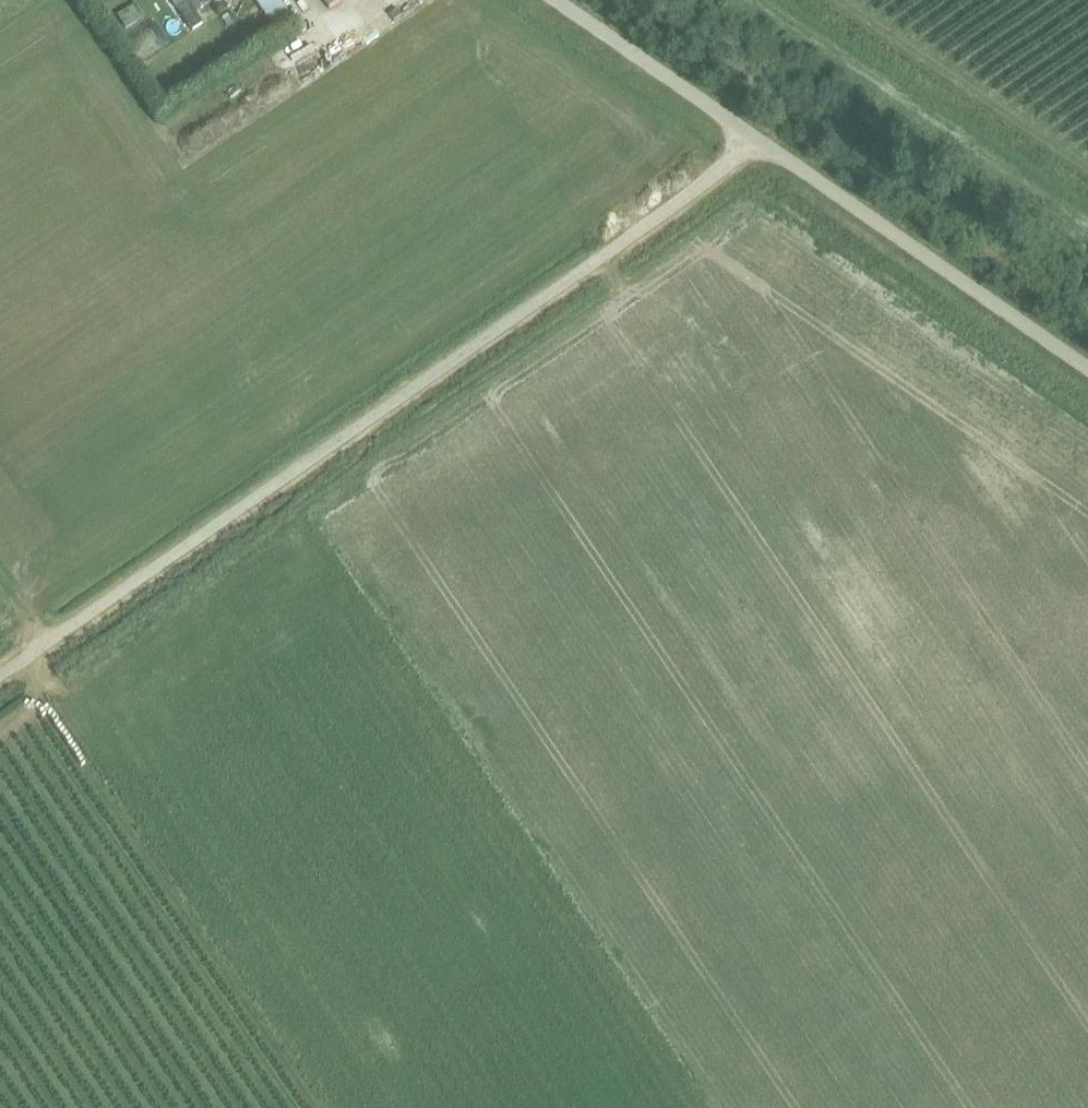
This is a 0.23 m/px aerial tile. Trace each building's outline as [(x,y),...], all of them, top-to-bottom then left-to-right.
[(115,26),(121,23),(133,46),(154,35),(142,12),(134,17),(125,0),(124,0),(106,9),(115,26)] [(175,11),(176,10),(187,2),(186,0),(168,0),(175,11)] [(187,2),(176,10),(191,33),(202,26),(195,15),(218,0),(186,0),(187,2)] [(261,10),(275,0),(254,0),(261,10)] [(328,10),(343,0),(322,0),(328,10)] [(604,228),(609,240),(625,233),(619,221),(604,228)]
